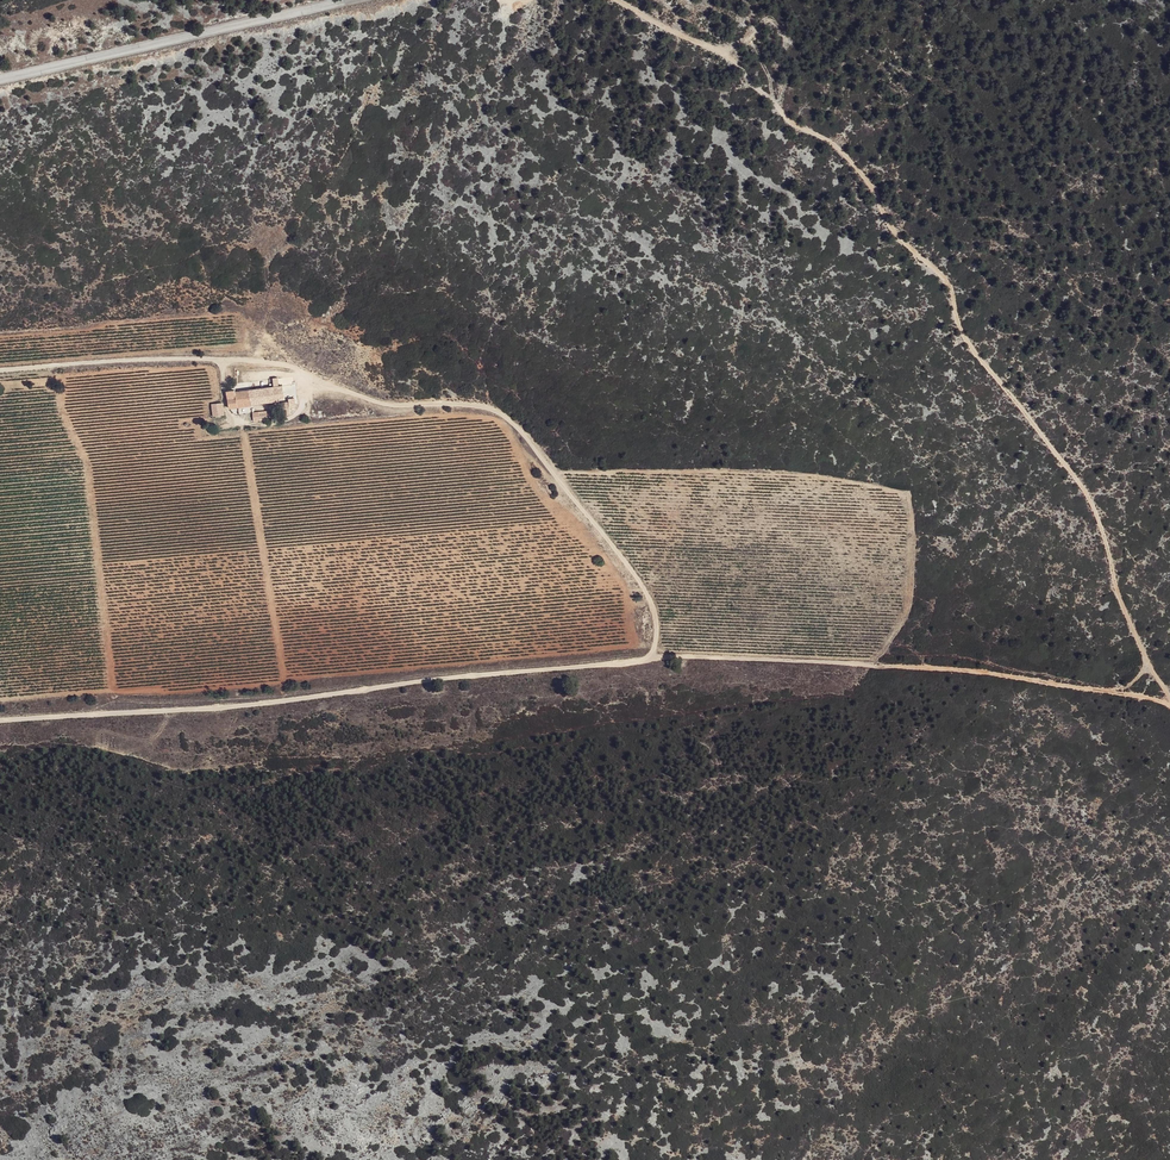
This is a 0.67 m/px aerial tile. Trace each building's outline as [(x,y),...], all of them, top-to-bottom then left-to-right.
[(252,404),(278,401),(278,399),(284,398),(282,386),(249,389),(235,391),(234,389),(225,391),(228,408),(252,405),(252,404)] [(213,416),(224,415),(222,402),(211,404),(213,416)] [(279,410),(290,409),(289,406),(289,402),(279,404),(279,410)]
